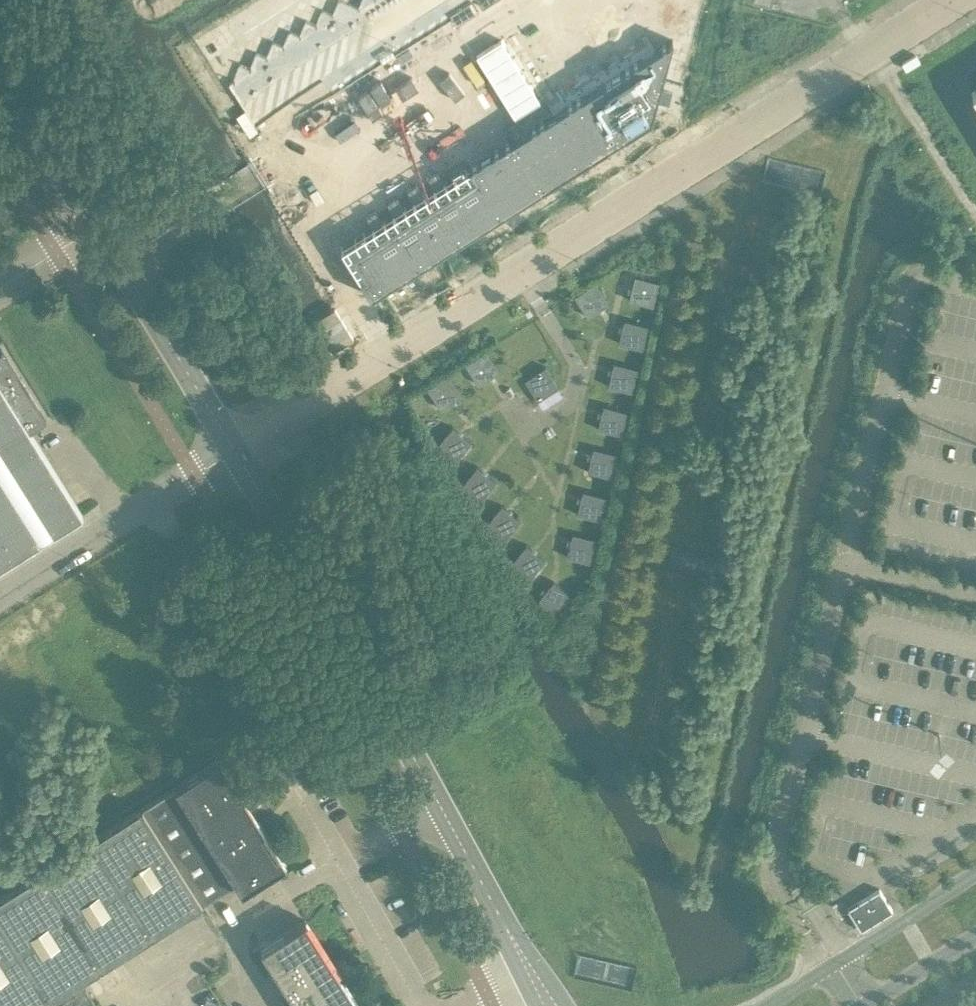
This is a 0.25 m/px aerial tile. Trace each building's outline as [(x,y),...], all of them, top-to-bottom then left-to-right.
[(476,0),(482,10),(498,0),(476,0)] [(471,3),(450,17),(457,27),(478,14),(471,3)] [(474,175),(352,252),(365,274),(359,278),(370,295),(650,119),(673,38),(469,166),(474,175)] [(501,39),(476,55),(515,116),(540,101),(501,39)] [(827,170),(771,157),(764,182),(820,196),(827,170)] [(634,275),(629,299),(653,304),(658,281),(634,275)] [(595,282),(574,295),(587,316),(608,303),(595,282)] [(642,348),(648,324),(624,318),(622,325),(621,330),(618,342),(619,342),(642,348)] [(82,513),(29,428),(45,418),(2,348),(0,349),(0,565),(82,513)] [(486,350),(465,363),(478,384),(499,371),(486,350)] [(631,391),(637,367),(613,361),(612,368),(610,373),(608,385),(631,391)] [(538,399),(558,387),(558,386),(545,365),(524,378),(538,399)] [(448,373),(427,387),(440,408),(461,394),(448,373)] [(621,434),(627,410),(603,404),(601,410),(600,416),(597,428),(598,428),(621,434)] [(471,441),(461,433),(456,429),(452,426),(436,444),(455,460),(456,459),(471,441)] [(611,476),(616,452),(593,447),(591,453),(590,459),(587,470),(588,470),(611,476)] [(495,481),(486,473),(482,469),(476,465),(461,484),(480,500),(480,499),(495,481)] [(920,475),(917,485),(942,492),(939,503),(930,501),(927,512),(974,524),(975,516),(975,489),(920,475)] [(600,519),(606,495),(582,489),(581,496),(579,501),(577,513),(600,519)] [(520,520),(520,519),(511,512),(506,508),(501,504),(486,523),(504,538),(505,538),(520,520)] [(590,562),(596,538),(572,532),(570,538),(569,544),(566,556),(567,556),(590,562)] [(544,559),(545,559),(535,551),(531,548),(526,543),(510,562),(529,578),(529,577),(544,559)] [(556,614),(572,595),(553,580),(537,598),(556,614)] [(285,861),(219,758),(177,784),(238,880),(242,888),(285,861)] [(96,969),(203,902),(238,880),(177,784),(0,896),(0,1005),(55,1005),(50,998),(96,969)] [(892,909),(879,888),(848,908),(861,929),(892,909)] [(345,982),(305,918),(261,946),(299,1005),(360,1005),(345,982)] [(580,954),(576,975),(634,989),(639,967),(580,954)] [(96,1003),(85,987),(58,1004),(59,1005),(91,1005),(96,1003)]
